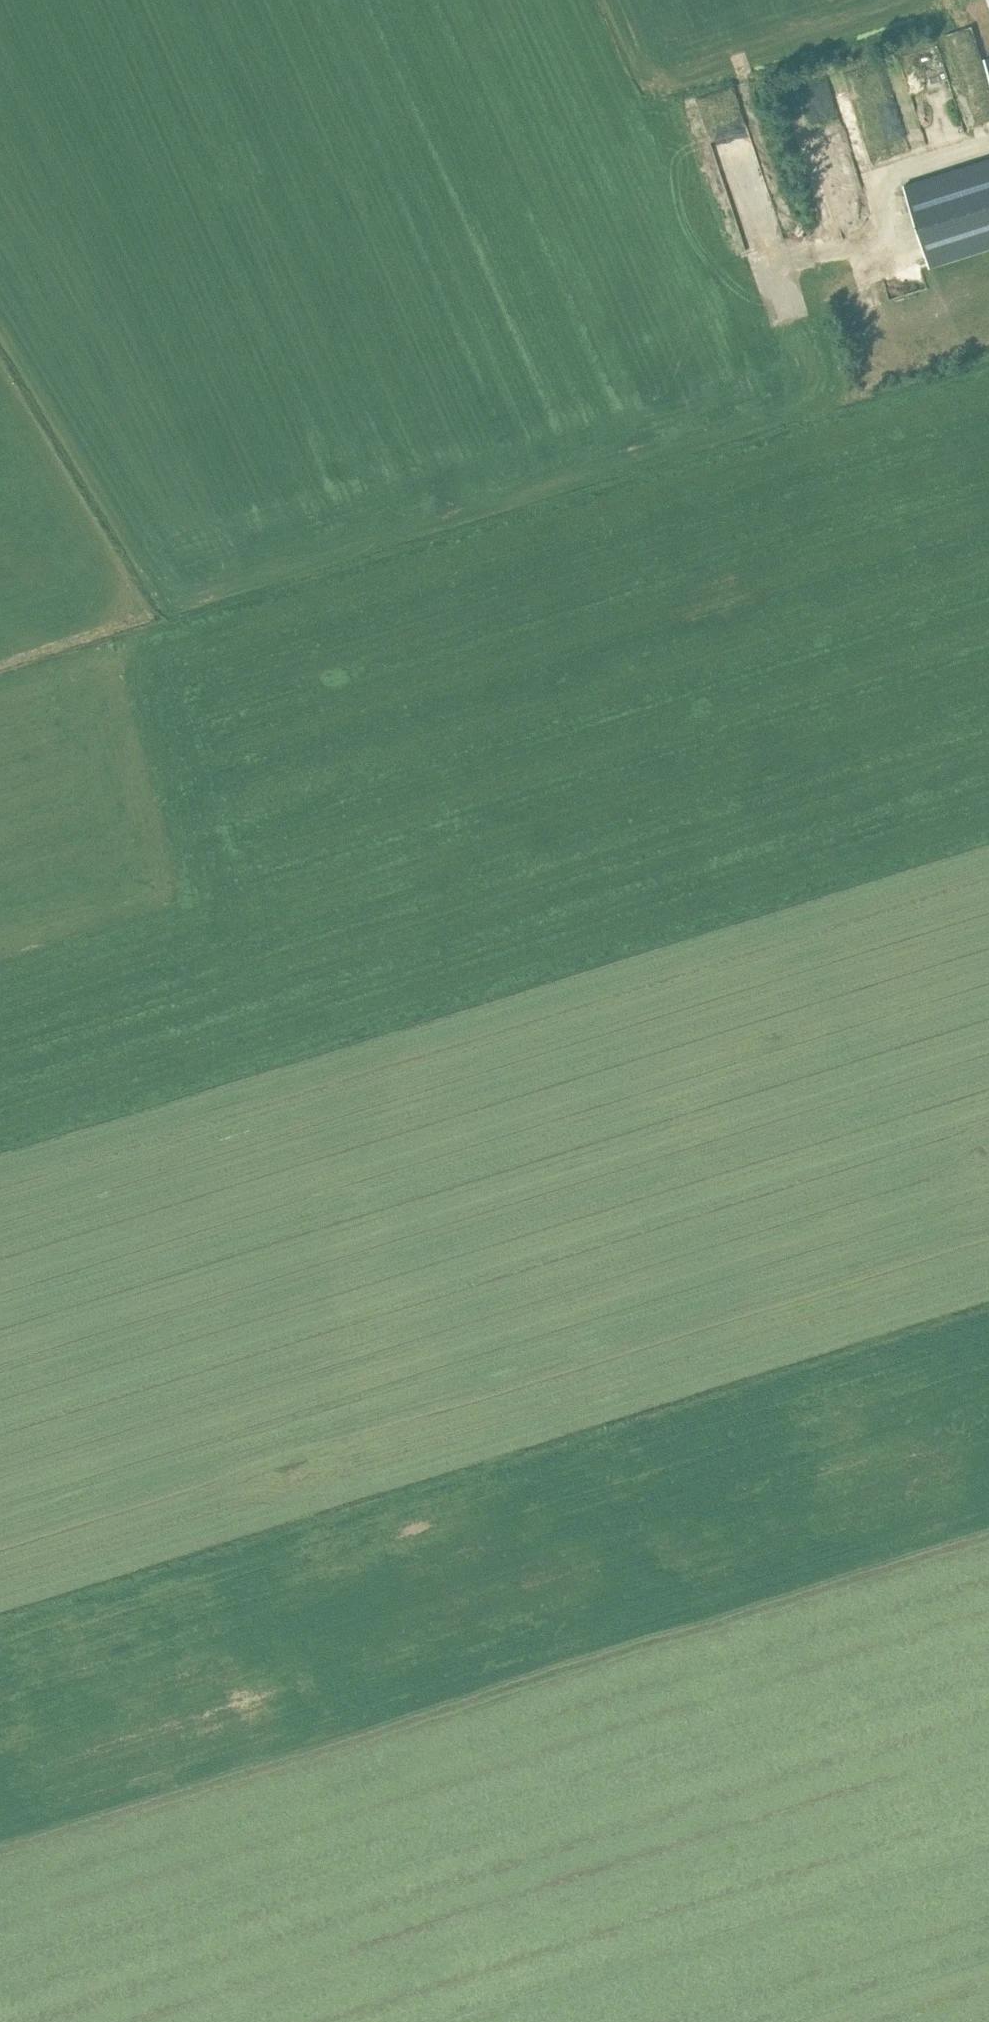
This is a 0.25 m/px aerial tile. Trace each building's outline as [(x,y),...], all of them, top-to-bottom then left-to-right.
[(904,185),(929,265),(988,246),(988,158),(904,185)]
